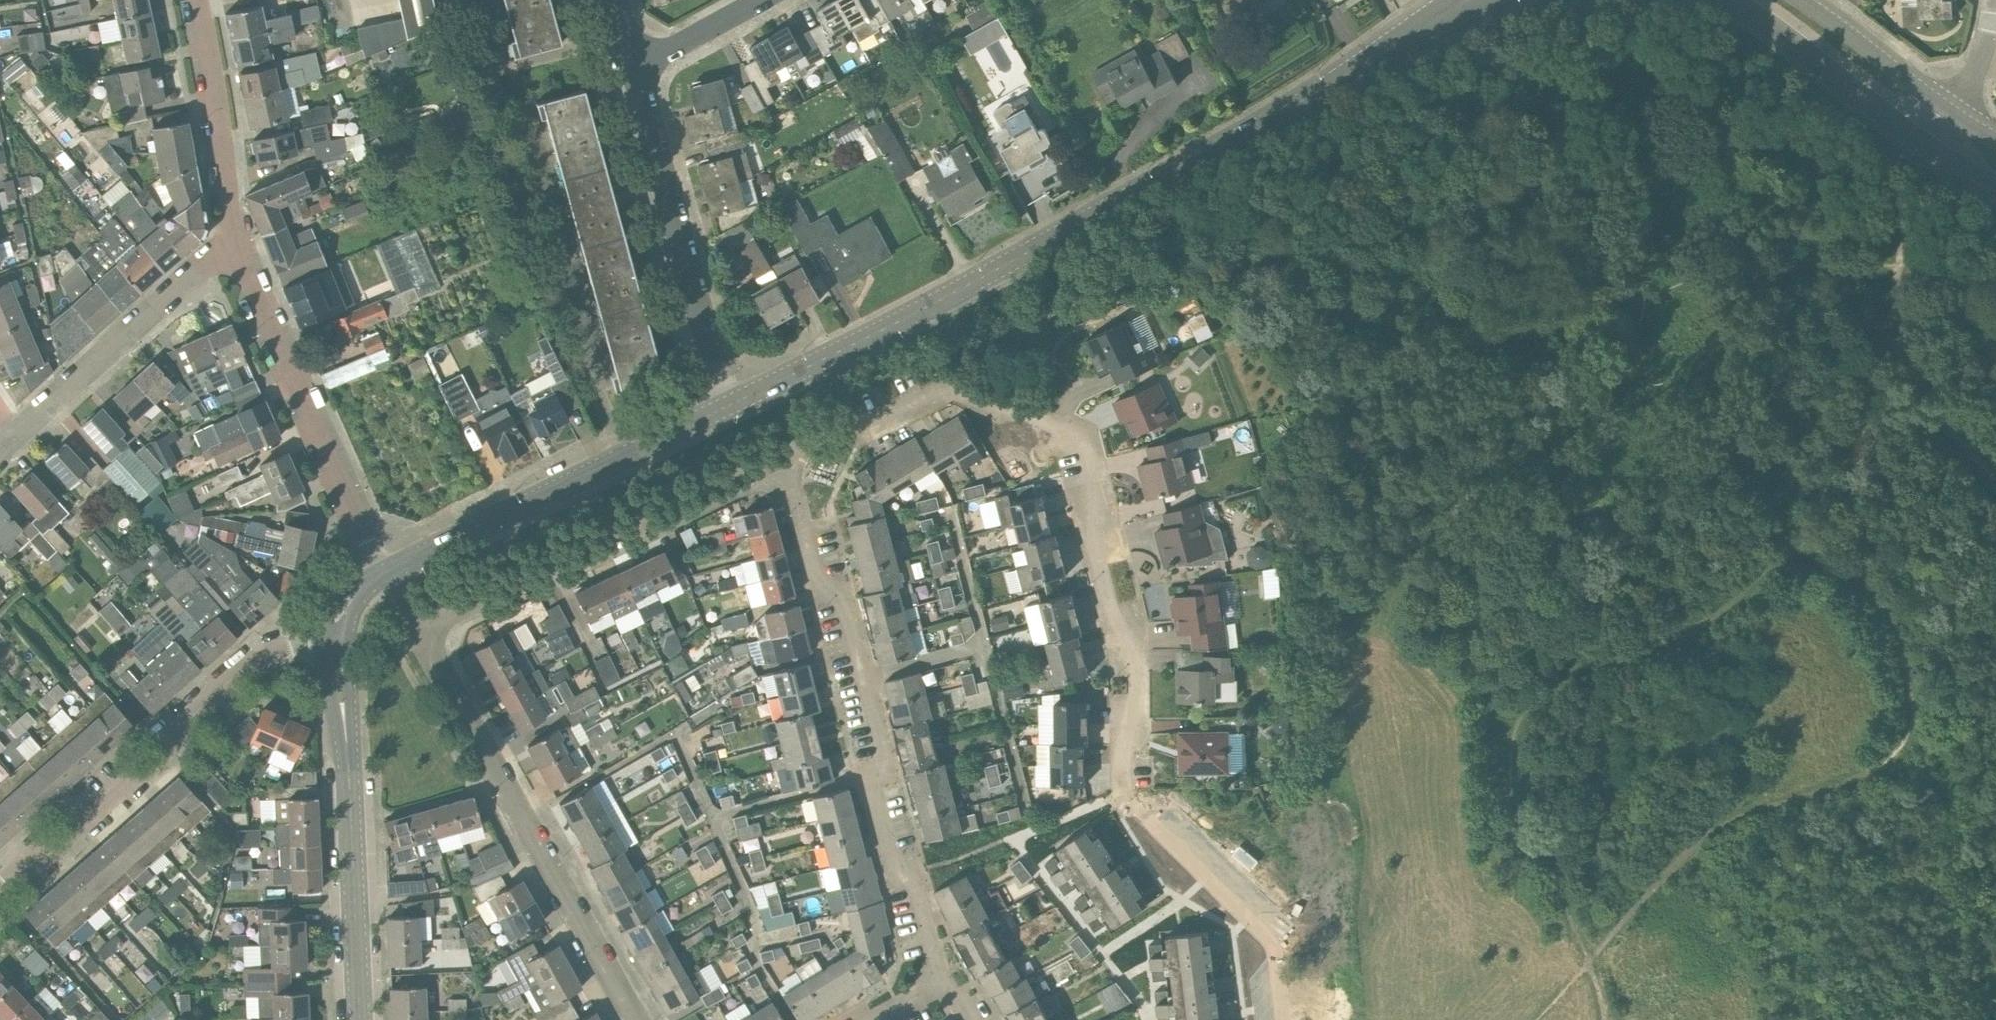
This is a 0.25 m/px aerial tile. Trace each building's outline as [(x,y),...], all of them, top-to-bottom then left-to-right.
[(150,12),(148,0),(113,0),(117,19),(150,12)] [(364,59),(439,26),(433,0),(398,0),(402,18),(357,28),(359,40),(357,41),(364,59)] [(513,57),(561,44),(551,7),(549,0),(503,0),(517,54),(513,55),(513,57)] [(853,30),(837,0),(836,0),(817,10),(824,24),(810,32),(824,57),(848,44),(843,35),(853,30)] [(879,0),(868,0),(863,3),(861,0),(837,0),(853,30),(853,29),(860,42),(881,30),(879,27),(891,20),(879,0)] [(891,20),(915,7),(911,0),(879,0),(891,20)] [(975,30),(998,17),(989,0),(988,0),(974,7),(976,10),(967,15),(975,30)] [(1238,14),(1229,20),(1230,21),(1262,0),(1228,0),(1238,14)] [(1904,27),(1924,26),(1924,19),(1953,18),(1952,0),(1902,0),(1904,27)] [(91,2),(80,4),(82,14),(93,12),(91,2)] [(231,39),(292,27),(289,15),(263,21),(260,6),(225,13),(231,39)] [(121,41),(155,34),(150,12),(117,19),(121,41)] [(1000,18),(986,25),(992,36),(993,40),(1008,32),(1006,28),(1000,18)] [(54,27),(55,45),(91,43),(90,25),(54,27)] [(824,57),(810,32),(796,39),(789,26),(770,37),(786,66),(795,61),(800,70),(824,57)] [(237,65),(273,57),(270,43),(294,38),(292,27),(231,39),(237,65)] [(42,32),(17,35),(20,53),(45,50),(42,32)] [(1136,48),(1091,73),(1104,97),(1115,91),(1123,106),(1146,93),(1151,101),(1179,85),(1169,67),(1190,55),(1177,32),(1156,44),(1159,50),(1142,60),(1136,48)] [(121,41),(126,63),(160,56),(155,34),(121,41)] [(777,71),(786,66),(770,37),(750,47),(758,61),(744,68),(752,83),(764,108),(775,102),(767,87),(781,80),(777,71)] [(346,66),(364,59),(357,41),(340,46),(346,66)] [(906,54),(904,55),(906,58),(915,54),(915,55),(921,52),(915,42),(903,48),(906,54)] [(98,45),(89,46),(73,50),(76,62),(93,58),(92,56),(100,55),(98,45)] [(906,54),(903,48),(901,49),(896,52),(899,57),(904,55),(906,54)] [(385,50),(378,54),(382,60),(389,56),(385,50)] [(41,53),(31,62),(39,70),(49,61),(41,53)] [(22,59),(3,74),(11,83),(29,69),(22,59)] [(117,112),(119,125),(147,118),(144,105),(165,100),(160,76),(151,78),(149,66),(103,77),(111,114),(117,112)] [(239,74),(244,98),(283,89),(306,84),(302,69),(277,75),(275,66),(239,74)] [(724,78),(691,88),(698,113),(720,107),(732,104),(730,97),(724,78)] [(33,89),(39,96),(47,90),(41,83),(33,89)] [(754,114),(764,108),(752,83),(741,89),(754,114)] [(244,98),(251,127),(290,119),(283,89),(244,98)] [(536,104),(541,102),(560,173),(603,162),(593,126),(583,89),(536,102),(536,104)] [(998,176),(1012,168),(1017,177),(1024,173),(1021,169),(1036,160),(1037,159),(1036,159),(1037,158),(1037,157),(1037,156),(1037,155),(1037,154),(1037,153),(1036,152),(1049,144),(1050,144),(1050,143),(1051,142),(1051,141),(1051,140),(1050,139),(1045,129),(1043,129),(1042,129),(1039,131),(1025,108),(1018,113),(1016,108),(1015,109),(1013,105),(1012,103),(1011,103),(1010,103),(1009,103),(1008,103),(997,109),(996,110),(996,111),(995,112),(995,113),(996,115),(1004,129),(1010,125),(1016,135),(1004,142),(1004,143),(1004,144),(1004,145),(1004,146),(1005,148),(1002,150),(1004,153),(990,161),(998,176)] [(329,105),(300,111),(303,127),(326,123),(332,121),(329,105)] [(708,150),(742,141),(738,129),(727,132),(720,107),(698,113),(686,116),(693,142),(705,139),(708,150)] [(870,162),(884,154),(868,127),(860,116),(834,131),(843,147),(857,139),(870,162)] [(381,121),(370,125),(372,132),(383,127),(381,121)] [(884,154),(892,167),(900,181),(916,172),(887,121),(868,127),(884,154)] [(165,185),(197,165),(189,122),(151,129),(162,185),(164,183),(165,185)] [(259,165),(282,160),(281,157),(298,154),(297,148),(313,144),(330,140),(326,123),(293,130),(253,139),(254,142),(251,143),(253,154),(257,153),(259,165)] [(116,125),(81,131),(108,163),(118,154),(118,153),(131,152),(132,152),(130,136),(119,137),(116,125)] [(330,140),(313,144),(316,159),(321,158),(339,155),(340,155),(346,151),(344,137),(330,140)] [(706,191),(741,181),(754,178),(747,152),(745,153),(742,141),(708,150),(711,162),(699,165),(706,191)] [(930,180),(927,182),(935,195),(938,193),(950,214),(958,209),(961,214),(975,206),(972,201),(986,193),(969,163),(974,160),(965,143),(950,151),(948,148),(935,155),(937,160),(923,168),(930,180)] [(368,157),(361,144),(352,148),(358,161),(368,157)] [(426,147),(414,152),(417,160),(429,155),(426,147)] [(136,198),(144,192),(143,190),(128,171),(126,168),(129,167),(124,159),(118,154),(108,163),(122,179),(130,189),(136,198)] [(341,165),(339,155),(321,158),(323,168),(341,165)] [(560,173),(580,246),(623,234),(603,162),(560,173)] [(69,184),(82,173),(75,164),(67,170),(61,175),(69,184)] [(185,208),(202,194),(197,165),(165,185),(172,200),(177,211),(178,213),(185,208)] [(274,183),(284,204),(290,202),(322,187),(313,165),(274,183)] [(34,193),(30,176),(30,175),(18,177),(22,197),(34,194),(34,193)] [(5,191),(14,189),(12,179),(3,181),(5,191)] [(139,242),(164,272),(183,256),(161,229),(156,222),(155,223),(150,216),(143,207),(136,198),(130,189),(122,179),(101,196),(110,206),(139,241),(139,242)] [(719,236),(746,221),(746,220),(760,214),(757,204),(748,206),(741,181),(706,191),(713,216),(714,216),(719,236)] [(290,202),(284,204),(274,183),(246,196),(262,237),(287,227),(286,225),(310,216),(307,208),(294,213),(290,202)] [(136,198),(143,207),(155,199),(148,189),(147,188),(143,190),(144,192),(136,198)] [(14,189),(5,191),(7,201),(16,199),(14,189)] [(318,197),(320,202),(323,210),(335,205),(330,192),(318,197)] [(185,208),(178,213),(177,211),(167,219),(164,215),(156,222),(161,229),(183,256),(203,239),(204,238),(205,236),(206,235),(206,234),(207,231),(207,229),(207,228),(202,194),(185,208)] [(797,198),(782,208),(803,247),(807,254),(822,246),(835,270),(844,286),(863,276),(860,270),(868,265),(869,266),(892,254),(871,217),(838,234),(828,215),(811,224),(797,198)] [(143,207),(150,216),(161,208),(155,199),(143,207)] [(364,200),(342,208),(347,221),(369,214),(364,200)] [(107,255),(140,293),(164,272),(139,242),(136,244),(115,218),(113,220),(112,219),(100,228),(101,230),(99,231),(104,237),(98,242),(97,243),(101,248),(107,255)] [(774,325),(798,312),(782,283),(772,266),(755,237),(746,221),(719,236),(715,238),(724,255),(742,245),(766,288),(756,293),(756,292),(754,294),(772,326),(774,325)] [(15,234),(24,232),(22,222),(13,224),(15,234)] [(281,283),(306,273),(306,274),(327,265),(312,228),(291,236),(287,227),(262,237),(269,253),(281,283)] [(441,288),(416,228),(388,239),(395,256),(400,254),(407,272),(409,275),(414,287),(418,297),(441,288)] [(17,244),(19,243),(26,242),(24,232),(15,234),(17,244)] [(600,318),(642,306),(623,234),(580,246),(600,318)] [(95,280),(95,281),(97,284),(121,311),(140,293),(107,255),(101,248),(97,243),(98,242),(97,242),(81,255),(89,265),(86,268),(95,280)] [(29,255),(26,243),(18,245),(20,257),(29,255)] [(72,301),(68,305),(95,334),(121,311),(97,284),(95,281),(93,283),(86,274),(78,262),(65,246),(63,247),(54,254),(61,277),(58,279),(66,293),(72,301)] [(801,258),(807,254),(803,247),(797,250),(801,258)] [(36,258),(40,276),(54,272),(51,254),(36,258)] [(795,254),(772,266),(782,283),(798,312),(821,299),(795,254)] [(327,265),(306,274),(306,273),(281,283),(288,301),(299,327),(354,304),(337,261),(327,265)] [(1166,288),(1171,299),(1188,291),(1183,280),(1166,288)] [(17,303),(9,281),(0,285),(0,310),(17,303)] [(368,287),(371,298),(394,291),(391,281),(368,287)] [(29,297),(39,295),(36,285),(27,287),(29,297)] [(419,299),(418,297),(414,287),(380,300),(380,299),(347,313),(346,313),(334,317),(335,319),(328,322),(332,333),(340,330),(343,338),(360,331),(359,328),(386,318),(387,319),(409,310),(407,304),(419,299)] [(39,295),(29,297),(31,307),(41,305),(39,295)] [(26,323),(17,303),(0,310),(0,334),(26,323)] [(68,305),(49,322),(59,366),(95,334),(68,305)] [(642,306),(600,318),(619,389),(615,390),(615,392),(662,378),(652,341),(642,306)] [(1117,384),(1162,363),(1154,347),(1145,351),(1137,333),(1136,334),(1131,324),(1132,324),(1131,321),(1086,342),(1101,374),(1113,369),(1120,382),(1117,383),(1117,384)] [(35,343),(26,323),(0,334),(0,348),(3,356),(35,343)] [(486,323),(477,326),(482,338),(490,334),(486,323)] [(222,374),(223,374),(229,371),(247,363),(242,352),(243,352),(231,325),(206,335),(222,374)] [(49,327),(41,329),(43,338),(51,336),(49,327)] [(475,328),(461,335),(468,349),(482,343),(475,328)] [(320,375),(327,390),(394,362),(389,346),(385,347),(380,334),(361,342),(367,355),(320,375)] [(183,375),(197,396),(227,382),(223,374),(222,374),(206,335),(183,345),(194,370),(183,375)] [(543,356),(556,383),(567,378),(546,336),(537,341),(544,355),(543,356)] [(35,343),(3,356),(12,378),(22,374),(30,394),(53,373),(49,362),(44,364),(35,343)] [(1200,366),(1211,355),(1201,346),(1190,357),(1200,366)] [(413,354),(419,365),(426,362),(421,351),(413,354)] [(178,378),(172,384),(153,362),(134,380),(154,403),(167,391),(179,405),(191,393),(178,378)] [(456,422),(474,413),(481,409),(475,399),(462,373),(459,374),(453,377),(452,378),(451,378),(438,385),(456,422)] [(232,378),(241,399),(259,391),(254,380),(241,386),(237,376),(232,378)] [(143,413),(154,403),(134,380),(114,397),(131,416),(124,423),(136,437),(145,428),(143,427),(150,421),(143,413)] [(1155,431),(1179,420),(1171,403),(1170,403),(1161,383),(1115,403),(1120,415),(1125,413),(1135,435),(1153,427),(1155,431)] [(526,386),(510,395),(521,418),(529,415),(540,435),(545,439),(554,434),(554,427),(568,420),(550,385),(530,394),(526,386)] [(497,390),(494,405),(475,416),(495,455),(501,452),(505,460),(526,449),(514,424),(522,420),(521,418),(510,395),(506,386),(497,390)] [(220,406),(214,394),(202,399),(208,412),(220,406)] [(208,413),(201,401),(188,409),(196,421),(208,413)] [(226,439),(271,418),(264,401),(236,414),(208,426),(212,438),(207,440),(210,447),(212,446),(213,447),(227,440),(226,439)] [(440,418),(451,413),(446,403),(435,408),(440,418)] [(120,437),(123,434),(101,409),(82,426),(104,451),(104,450),(111,458),(126,444),(120,437)] [(445,428),(456,423),(451,413),(440,418),(445,428)] [(939,428),(958,460),(978,448),(959,417),(942,428),(940,427),(939,428)] [(214,457),(217,464),(280,437),(271,418),(226,439),(227,440),(213,447),(212,446),(210,447),(210,448),(202,451),(206,461),(214,457)] [(919,442),(936,469),(935,469),(938,473),(958,460),(939,428),(936,430),(936,431),(919,442)] [(163,466),(165,469),(177,464),(165,439),(164,436),(152,442),(162,465),(163,466)] [(916,481),(935,469),(936,469),(919,442),(917,437),(899,448),(898,448),(896,449),(916,481)] [(1148,499),(1197,486),(1184,438),(1148,448),(1152,463),(1139,466),(1148,499)] [(73,503),(77,507),(109,477),(102,469),(91,457),(84,464),(64,442),(45,460),(79,497),(73,503)] [(466,443),(455,449),(459,456),(470,451),(466,443)] [(163,466),(162,465),(145,445),(136,453),(129,446),(102,469),(109,477),(119,488),(135,505),(159,483),(161,481),(155,473),(163,466)] [(895,494),(916,481),(896,449),(893,450),(893,452),(876,462),(895,494)] [(249,491),(295,471),(287,453),(259,466),(263,474),(260,475),(260,476),(225,492),(228,499),(241,494),(249,491)] [(851,526),(887,516),(883,501),(895,494),(876,462),(856,475),(862,484),(852,490),(858,515),(849,517),(851,526)] [(238,465),(217,474),(222,486),(243,476),(238,465)] [(172,468),(163,473),(166,479),(175,475),(172,468)] [(306,501),(301,489),(302,489),(295,471),(249,491),(241,494),(244,504),(270,492),(275,503),(277,502),(277,511),(286,510),(289,510),(306,501)] [(974,486),(977,498),(987,495),(986,491),(1002,487),(1002,490),(1010,488),(1001,471),(994,475),(995,480),(974,486)] [(46,527),(65,509),(32,472),(13,489),(46,527)] [(163,491),(159,483),(149,492),(154,498),(163,491)] [(1015,525),(1047,517),(1042,496),(1038,497),(1034,484),(1007,491),(1008,495),(995,498),(1003,528),(1015,525)] [(186,489),(189,496),(198,491),(195,486),(186,489)] [(967,500),(977,498),(974,486),(964,488),(967,500)] [(201,525),(203,516),(202,507),(195,510),(189,496),(186,489),(167,497),(176,519),(201,525)] [(927,499),(931,511),(941,509),(937,496),(927,499)] [(921,514),(931,511),(927,499),(917,502),(921,514)] [(992,499),(979,501),(983,525),(996,523),(992,499)] [(1165,565),(1177,562),(1178,566),(1215,564),(1214,560),(1229,559),(1221,528),(1206,521),(1201,504),(1165,513),(1169,529),(1163,530),(1166,542),(1160,543),(1165,565)] [(18,527),(0,507),(0,549),(1,548),(9,558),(21,547),(22,548),(29,540),(47,560),(49,558),(57,551),(40,531),(39,531),(29,540),(18,527)] [(749,538),(776,530),(770,507),(742,514),(731,517),(737,538),(748,534),(749,538)] [(909,507),(900,509),(903,521),(912,519),(909,507)] [(234,532),(238,533),(311,550),(315,530),(306,528),(309,513),(289,510),(286,510),(284,524),(285,524),(284,530),(265,526),(266,523),(249,519),(248,523),(225,519),(212,516),(203,516),(201,525),(221,529),(234,532)] [(157,536),(170,526),(158,511),(145,522),(157,536)] [(856,549),(893,539),(887,516),(851,526),(856,545),(855,546),(856,549)] [(933,517),(921,521),(924,531),(936,528),(933,517)] [(1021,546),(1025,545),(1025,544),(1052,537),(1052,536),(1047,517),(1015,525),(1021,546)] [(44,533),(62,553),(68,547),(51,527),(44,533)] [(232,543),(234,532),(221,529),(219,540),(232,543)] [(754,559),(782,552),(776,530),(749,538),(754,559)] [(120,558),(96,531),(88,539),(112,566),(120,558)] [(198,540),(197,540),(232,576),(264,613),(278,601),(258,577),(252,583),(240,570),(242,565),(234,558),(236,553),(200,532),(198,540)] [(708,547),(726,542),(723,532),(705,536),(708,547)] [(235,546),(279,555),(277,562),(307,568),(311,550),(238,533),(235,546)] [(1052,537),(1025,544),(1025,545),(1030,563),(1061,555),(1056,535),(1052,536),(1052,537)] [(899,562),(899,561),(893,539),(856,549),(856,551),(857,552),(862,571),(899,562)] [(232,576),(197,540),(186,551),(201,569),(194,575),(199,582),(224,612),(225,611),(231,606),(249,626),(264,613),(232,576)] [(930,554),(942,550),(940,540),(927,543),(930,554)] [(154,554),(162,548),(156,541),(148,547),(154,554)] [(726,542),(708,547),(711,558),(729,553),(726,542)] [(1270,550),(1262,545),(1252,547),(1247,555),(1249,564),(1257,570),(1266,568),(1272,560),(1270,550)] [(953,547),(942,550),(945,560),(956,558),(953,547)] [(942,550),(930,554),(932,564),(937,563),(945,560),(942,550)] [(66,561),(57,551),(49,558),(52,561),(50,563),(56,570),(66,561)] [(668,586),(678,581),(664,551),(641,562),(655,592),(668,586)] [(760,582),(788,574),(782,552),(754,559),(740,563),(746,585),(760,582)] [(138,555),(117,573),(127,585),(148,567),(138,555)] [(1024,592),(1039,588),(1037,583),(1067,575),(1061,555),(1030,563),(1017,567),(1024,592)] [(867,594),(912,582),(916,581),(910,558),(899,561),(899,562),(862,571),(867,591),(867,592),(867,594)] [(658,597),(655,592),(641,562),(618,573),(635,608),(637,607),(658,597)] [(1264,580),(1279,579),(1278,567),(1263,570),(1264,580)] [(298,580),(288,571),(275,585),(285,594),(298,580)] [(597,583),(614,619),(615,618),(636,608),(635,608),(618,573),(597,583)] [(788,574),(760,582),(766,604),(794,596),(788,574)] [(61,583),(70,594),(80,585),(72,575),(61,583)] [(735,576),(717,581),(720,591),(738,587),(735,576)] [(1194,649),(1230,649),(1221,580),(1190,584),(1191,595),(1174,598),(1177,622),(1184,621),(1186,633),(1192,632),(1194,649)] [(177,599),(222,651),(236,638),(234,635),(240,629),(225,611),(224,612),(199,582),(198,581),(177,599)] [(707,589),(700,582),(693,589),(699,595),(707,589)] [(868,616),(869,618),(906,609),(906,608),(920,605),(917,591),(915,592),(912,582),(867,594),(864,595),(869,615),(868,616)] [(575,594),(593,633),(617,622),(615,618),(614,619),(597,583),(575,594)] [(941,599),(954,596),(951,586),(939,589),(941,599)] [(1045,623),(1077,614),(1072,594),(1040,603),(1045,623)] [(954,596),(941,599),(944,609),(956,606),(954,596)] [(201,669),(207,664),(222,651),(177,599),(171,604),(166,598),(150,611),(166,630),(171,635),(174,639),(201,669)] [(550,635),(564,628),(570,625),(558,604),(546,610),(550,617),(543,621),(550,635)] [(772,637),(803,629),(796,605),(763,613),(754,624),(759,640),(772,637)] [(95,614),(89,607),(66,627),(86,651),(92,646),(78,628),(95,614)] [(871,622),(875,640),(876,641),(912,631),(912,632),(924,629),(921,618),(909,621),(906,609),(869,618),(869,621),(871,622)] [(745,614),(721,620),(722,624),(724,632),(748,625),(745,614)] [(1029,627),(1034,646),(1046,643),(1046,644),(1078,636),(1082,635),(1077,614),(1045,623),(1035,625),(1029,627)] [(1011,628),(1007,615),(990,619),(994,633),(1011,628)] [(976,632),(972,617),(958,620),(959,622),(948,625),(954,645),(966,642),(976,632)] [(684,624),(675,629),(680,638),(688,634),(684,624)] [(724,632),(722,624),(710,628),(712,635),(724,632)] [(564,628),(550,635),(544,638),(555,660),(575,649),(564,628)] [(486,671),(512,656),(524,650),(513,629),(475,650),(486,671)] [(621,634),(629,651),(639,646),(631,629),(621,634)] [(756,664),(775,662),(809,653),(803,629),(772,637),(759,640),(749,643),(751,653),(751,654),(754,654),(756,664)] [(682,647),(675,631),(666,636),(664,649),(670,657),(682,647)] [(876,644),(882,664),(918,655),(912,632),(912,631),(876,641),(875,640),(874,641),(875,644),(876,644)] [(1084,655),(1078,636),(1046,644),(1052,664),(1084,655)] [(148,671),(149,670),(171,696),(201,669),(174,639),(144,666),(148,671)] [(748,642),(730,646),(731,648),(709,660),(714,668),(733,657),(751,653),(749,643),(748,642)] [(594,661),(606,687),(621,680),(609,655),(594,661)] [(1067,691),(1064,682),(1089,676),(1084,655),(1052,664),(1057,684),(1059,694),(1067,691)] [(486,671),(497,691),(523,676),(512,656),(486,671)] [(1197,703),(1203,703),(1203,702),(1217,702),(1217,681),(1235,680),(1235,657),(1205,657),(1205,670),(1179,670),(1179,702),(1197,701),(1197,703)] [(88,673),(80,664),(70,673),(78,682),(88,673)] [(751,664),(725,679),(732,691),(758,676),(751,664)] [(777,696),(813,687),(807,664),(772,673),(777,696)] [(550,677),(554,685),(571,676),(566,668),(550,677)] [(148,671),(129,688),(151,713),(171,696),(149,670),(148,671)] [(891,705),(929,695),(923,672),(886,681),(891,701),(890,702),(891,705)] [(964,686),(977,683),(974,673),(962,676),(964,686)] [(509,711),(535,697),(523,676),(497,691),(509,711)] [(695,696),(686,680),(685,679),(676,683),(684,696),(686,700),(695,696)] [(986,680),(977,683),(980,693),(989,691),(986,680)] [(1026,697),(1023,681),(1003,685),(1006,701),(1026,697)] [(49,692),(56,702),(66,693),(58,683),(49,692)] [(977,683),(964,686),(967,696),(980,693),(977,683)] [(783,719),(810,712),(810,713),(819,711),(813,687),(777,696),(783,718),(783,719)] [(566,702),(572,713),(584,706),(599,699),(598,698),(600,697),(595,688),(566,702)] [(753,691),(741,694),(743,705),(755,702),(753,691)] [(56,702),(49,692),(39,700),(47,710),(56,702)] [(88,705),(120,740),(135,727),(104,692),(88,705)] [(893,708),(898,727),(898,728),(929,719),(929,720),(935,718),(929,695),(891,705),(892,707),(893,708)] [(520,732),(546,717),(535,697),(509,711),(520,732)] [(572,713),(566,715),(572,727),(589,717),(604,709),(599,699),(584,706),(572,713)] [(1055,725),(1088,725),(1088,703),(1055,703),(1055,725)] [(73,719),(104,754),(120,740),(88,705),(73,719)] [(263,709),(257,724),(250,718),(231,740),(244,752),(254,741),(273,749),(286,719),(263,709)] [(18,719),(26,728),(35,720),(27,711),(18,719)] [(810,712),(783,719),(783,718),(774,721),(780,744),(816,735),(810,713),(810,712)] [(1181,774),(1230,773),(1230,731),(1240,731),(1240,716),(1204,717),(1204,733),(1180,733),(1181,774)] [(26,728),(18,719),(8,727),(16,736),(26,728)] [(58,733),(89,768),(104,754),(73,719),(58,733)] [(286,719),(273,749),(296,759),(309,729),(286,719)] [(898,749),(898,752),(935,742),(929,720),(929,719),(898,728),(898,727),(893,728),(898,748),(898,749)] [(733,720),(721,724),(723,735),(736,731),(733,720)] [(584,731),(590,742),(606,733),(605,730),(601,722),(584,731)] [(1056,743),(1056,745),(1084,744),(1084,745),(1088,745),(1088,725),(1055,725),(1056,743)] [(606,733),(590,742),(594,749),(610,740),(618,736),(613,726),(605,730),(606,733)] [(558,729),(528,746),(541,769),(571,753),(580,748),(569,728),(558,729)] [(714,736),(722,734),(720,728),(712,730),(714,736)] [(58,733),(42,746),(73,781),(89,768),(58,733)] [(790,766),(822,758),(821,758),(816,735),(780,744),(783,757),(771,760),(773,771),(786,768),(791,767),(790,766)] [(909,773),(941,765),(940,764),(935,742),(898,752),(899,754),(900,755),(905,775),(909,774),(909,773)] [(1084,744),(1056,745),(1056,743),(1052,744),(1052,765),(1084,765),(1084,745),(1084,744)] [(671,744),(662,748),(666,756),(675,751),(671,744)] [(27,760),(58,795),(73,781),(42,746),(27,760)] [(666,756),(661,747),(661,746),(650,752),(655,762),(666,756)] [(706,763),(719,760),(716,750),(703,753),(706,763)] [(552,789),(582,773),(571,753),(541,769),(552,789)] [(821,758),(822,758),(790,766),(791,767),(796,790),(832,780),(827,760),(828,759),(827,756),(821,758)] [(11,774),(42,809),(58,795),(27,760),(11,774)] [(719,760),(706,763),(709,774),(721,770),(719,760)] [(911,777),(916,796),(951,787),(945,763),(940,764),(941,765),(909,773),(909,774),(909,776),(911,777)] [(988,777),(1000,774),(998,764),(985,767),(988,777)] [(1084,765),(1052,765),(1052,786),(1085,786),(1084,765)] [(673,767),(662,774),(667,783),(678,777),(673,767)] [(289,786),(316,786),(316,771),(292,772),(289,786)] [(202,783),(222,805),(235,797),(213,773),(202,783)] [(27,822),(42,809),(11,774),(0,783),(0,792),(27,822)] [(1000,774),(988,777),(991,787),(1003,784),(1000,774)] [(195,825),(210,811),(179,776),(164,790),(195,825)] [(559,804),(570,823),(603,805),(592,785),(559,804)] [(288,822),(318,820),(317,797),(316,786),(289,786),(267,788),(268,792),(268,800),(274,799),(276,823),(289,822),(288,822)] [(921,819),(957,810),(951,787),(916,796),(921,815),(920,817),(921,819)] [(817,821),(853,812),(847,788),(811,798),(817,821)] [(179,839),(195,825),(164,790),(148,804),(179,839)] [(11,836),(27,822),(0,792),(0,823),(11,836)] [(722,808),(735,805),(732,795),(720,798),(722,808)] [(459,831),(462,830),(481,824),(473,796),(452,802),(459,831)] [(437,837),(459,831),(452,802),(429,809),(437,837)] [(681,817),(692,811),(686,802),(676,808),(681,817)] [(164,852),(179,839),(148,804),(133,817),(164,852)] [(570,823),(581,843),(615,825),(603,805),(570,823)] [(1009,810),(1012,820),(1022,817),(1019,807),(1009,810)] [(441,853),(437,837),(429,809),(407,815),(420,859),(441,853)] [(957,810),(921,819),(921,822),(923,822),(928,842),(963,833),(957,810)] [(1012,820),(1009,810),(997,813),(999,824),(1012,820)] [(692,811),(681,817),(686,826),(697,820),(692,811)] [(228,813),(237,824),(247,824),(247,812),(228,813)] [(823,844),(859,835),(853,812),(817,821),(823,844)] [(748,824),(746,814),(733,817),(739,841),(763,835),(759,822),(748,824)] [(396,866),(420,859),(407,815),(384,822),(396,866)] [(148,866),(164,852),(133,817),(117,831),(148,866)] [(290,845),(319,844),(318,820),(288,822),(289,822),(290,845)] [(11,836),(0,823),(0,846),(11,836)] [(594,866),(623,851),(627,848),(615,825),(581,843),(592,863),(592,865),(593,866),(594,866)] [(1083,891),(1087,888),(1119,867),(1118,866),(1092,827),(1057,850),(1063,860),(1059,863),(1056,858),(1045,865),(1065,896),(1076,888),(1073,883),(1077,881),(1083,891)] [(239,828),(241,846),(260,845),(259,828),(239,828)] [(133,880),(148,866),(117,831),(102,845),(133,880)] [(220,832),(211,840),(218,849),(228,841),(220,832)] [(823,844),(829,867),(834,866),(866,857),(865,855),(864,854),(859,835),(823,844)] [(695,852),(700,861),(711,854),(718,851),(713,841),(695,852)] [(499,842),(478,851),(485,868),(486,869),(508,860),(499,842)] [(281,868),(320,867),(319,844),(290,845),(280,846),(281,868)] [(117,893),(133,880),(102,845),(86,858),(117,893)] [(751,863),(763,859),(761,849),(749,852),(751,863)] [(461,873),(472,869),(466,851),(455,855),(461,873)] [(590,868),(602,889),(634,871),(623,851),(594,866),(593,866),(590,868)] [(200,861),(208,871),(217,862),(210,852),(200,861)] [(711,854),(700,861),(705,870),(716,864),(711,854)] [(235,869),(253,869),(253,856),(234,857),(235,869)] [(834,866),(840,888),(875,879),(869,856),(866,857),(834,866)] [(102,907),(117,893),(86,858),(71,872),(102,907)] [(763,859),(751,863),(754,873),(766,869),(763,859)] [(473,887),(500,875),(513,868),(508,860),(496,865),(486,869),(485,868),(468,876),(473,887)] [(1010,868),(1017,876),(1027,869),(1021,860),(1010,868)] [(208,871),(200,861),(190,870),(199,880),(208,871)] [(1106,925),(1102,920),(1107,918),(1113,927),(1148,904),(1122,863),(1118,866),(1119,867),(1087,888),(1093,897),(1089,900),(1086,895),(1075,902),(1095,933),(1106,925)] [(292,882),(292,892),(321,890),(320,867),(281,868),(273,868),(273,883),(292,882)] [(1027,869),(1017,876),(1023,885),(1033,877),(1027,869)] [(613,910),(646,891),(634,871),(602,889),(613,910)] [(111,918),(102,907),(71,872),(55,886),(86,921),(88,919),(97,930),(111,918)] [(242,872),(230,872),(231,889),(243,888),(242,872)] [(481,903),(487,900),(497,920),(532,901),(520,880),(507,888),(500,875),(473,887),(481,903)] [(978,897),(976,893),(966,876),(935,893),(944,911),(944,912),(945,915),(978,897)] [(169,887),(177,896),(187,887),(179,878),(169,887)] [(846,912),(881,903),(875,879),(840,888),(846,912)] [(427,882),(430,894),(438,891),(435,881),(427,882)] [(428,894),(430,894),(427,882),(424,883),(387,885),(387,899),(428,894)] [(71,934),(86,921),(55,886),(40,899),(71,934)] [(168,904),(177,896),(169,887),(159,895),(168,904)] [(712,896),(717,905),(728,899),(723,889),(712,896)] [(624,930),(653,914),(653,915),(658,913),(646,891),(613,910),(623,927),(622,929),(623,930),(624,930)] [(769,906),(781,903),(779,893),(766,896),(769,906)] [(946,917),(948,917),(957,934),(957,935),(985,920),(986,921),(989,919),(978,897),(945,915),(946,917)] [(55,948),(71,934),(40,899),(24,913),(55,948)] [(389,942),(420,940),(431,940),(430,916),(434,916),(433,899),(402,902),(402,917),(388,918),(389,942)] [(728,899),(717,905),(722,915),(733,908),(728,899)] [(525,932),(526,933),(528,931),(528,930),(543,922),(532,901),(497,920),(508,939),(515,935),(516,937),(525,932)] [(781,903),(769,906),(771,917),(784,914),(781,903)] [(852,935),(887,926),(881,903),(846,912),(852,935)] [(794,924),(791,912),(784,914),(771,917),(769,906),(757,909),(766,931),(768,931),(787,926),(794,924)] [(138,915),(146,925),(155,917),(156,916),(148,907),(138,915)] [(270,945),(304,944),(303,919),(299,919),(299,907),(257,908),(258,922),(259,922),(260,945),(270,944),(270,945)] [(620,932),(633,955),(665,935),(675,929),(663,910),(658,913),(653,915),(653,914),(624,930),(623,930),(620,932)] [(137,933),(146,925),(138,915),(129,924),(137,933)] [(462,926),(465,937),(470,935),(486,926),(481,916),(462,926)] [(962,956),(963,958),(996,941),(986,921),(985,920),(957,935),(957,934),(953,937),(962,955),(962,956)] [(798,923),(801,936),(811,933),(808,921),(798,923)] [(486,926),(470,935),(475,945),(491,936),(486,926)] [(704,938),(713,933),(710,926),(700,931),(704,938)] [(842,957),(862,989),(882,977),(876,967),(886,961),(880,936),(889,933),(887,926),(852,935),(855,949),(842,957)] [(442,938),(460,937),(460,927),(442,927),(442,938)] [(736,948),(747,942),(742,932),(731,939),(736,948)] [(1171,973),(1172,985),(1214,979),(1208,932),(1166,937),(1168,949),(1163,950),(1162,944),(1149,945),(1154,982),(1167,980),(1166,974),(1171,973)] [(107,943),(116,952),(124,944),(117,934),(107,943)] [(230,936),(230,946),(244,946),(244,945),(248,945),(248,935),(230,936)] [(633,955),(644,975),(676,955),(665,935),(633,955)] [(1069,943),(1076,951),(1086,943),(1079,935),(1069,943)] [(442,949),(468,949),(465,937),(460,937),(442,938),(442,949)] [(809,940),(811,951),(822,948),(819,937),(809,940)] [(844,944),(841,937),(833,941),(837,948),(844,944)] [(408,965),(411,965),(411,963),(421,963),(420,940),(389,942),(390,965),(408,964),(408,965)] [(801,954),(811,951),(809,940),(798,943),(801,954)] [(979,977),(978,977),(1008,962),(1007,961),(996,941),(963,958),(964,961),(966,961),(975,979),(979,977)] [(123,961),(116,952),(107,943),(98,951),(113,969),(123,961)] [(538,984),(569,967),(556,945),(541,954),(540,953),(538,954),(533,943),(506,957),(506,959),(517,980),(498,991),(503,1003),(538,983),(538,984)] [(801,954),(798,943),(789,945),(791,956),(801,954)] [(1086,943),(1076,951),(1082,960),(1092,952),(1086,943)] [(289,981),(289,969),(305,969),(304,944),(270,945),(244,946),(244,956),(244,969),(243,969),(243,983),(289,981)] [(244,946),(230,946),(231,956),(244,956),(244,946)] [(29,970),(43,957),(36,949),(22,962),(29,970)] [(760,952),(762,963),(775,960),(772,949),(760,952)] [(655,995),(688,976),(676,955),(644,975),(655,995)] [(92,956),(82,965),(90,974),(100,965),(92,956)] [(43,957),(29,970),(36,978),(50,964),(43,957)] [(822,969),(842,1001),(862,989),(842,957),(822,969)] [(747,958),(736,964),(741,974),(752,968),(747,958)] [(981,980),(991,998),(994,996),(1024,980),(1023,979),(1012,958),(1007,961),(1008,962),(978,977),(979,977),(979,979),(981,980)] [(573,1007),(567,996),(581,989),(569,967),(538,984),(550,1004),(533,1013),(537,1019),(550,1019),(573,1007)] [(802,982),(822,1014),(842,1001),(822,969),(803,981),(802,982)] [(667,1015),(699,997),(701,996),(710,991),(698,970),(688,976),(655,995),(667,1015)] [(67,976),(62,971),(55,978),(60,983),(67,976)] [(473,982),(472,973),(463,973),(463,979),(466,982),(473,982)] [(761,984),(755,973),(746,978),(752,989),(761,984)] [(11,986),(0,974),(0,996),(11,986)] [(1023,979),(1024,980),(994,996),(995,998),(996,998),(1006,1016),(1038,999),(1038,998),(1039,998),(1027,976),(1023,979)] [(1214,979),(1172,985),(1174,996),(1169,996),(1168,990),(1155,992),(1159,1019),(1219,1019),(1214,979)] [(259,1018),(261,1018),(307,1017),(306,992),(290,992),(289,981),(243,983),(243,996),(257,996),(259,1018)] [(782,995),(791,1009),(797,1019),(811,1019),(822,1014),(802,982),(782,995)] [(43,983),(25,999),(41,1017),(58,1001),(43,983)] [(1117,983),(1104,990),(1116,1011),(1133,1002),(1117,983)] [(74,990),(82,998),(86,994),(79,985),(74,990)] [(4,1019),(9,1019),(27,1003),(11,986),(0,996),(0,1016),(4,1019)] [(392,1013),(427,1012),(426,986),(414,986),(409,986),(409,987),(391,988),(392,1013)] [(719,986),(710,991),(716,1002),(725,997),(719,986)] [(75,990),(61,1003),(68,1011),(82,998),(75,990)] [(716,1002),(710,991),(701,996),(707,1008),(716,1002)] [(525,1003),(520,993),(517,995),(503,1002),(508,1012),(525,1003)] [(448,1010),(467,1009),(467,998),(448,999),(448,1010)] [(1049,1019),(1038,999),(1006,1016),(1008,1019),(1048,1019),(1049,1019)] [(755,1019),(783,1019),(772,1002),(752,1015),(755,1019)] [(42,1019),(27,1003),(9,1019),(42,1019)] [(246,1005),(233,1006),(233,1018),(247,1018),(246,1005)] [(190,1016),(190,1006),(180,1007),(180,1016),(190,1016)] [(593,1012),(580,1019),(573,1007),(550,1019),(598,1019),(593,1012)] [(448,1010),(449,1019),(467,1019),(467,1009),(448,1010)] [(108,1019),(101,1010),(90,1019),(107,1019),(108,1019)] [(427,1012),(392,1013),(392,1019),(427,1019),(427,1012)]
